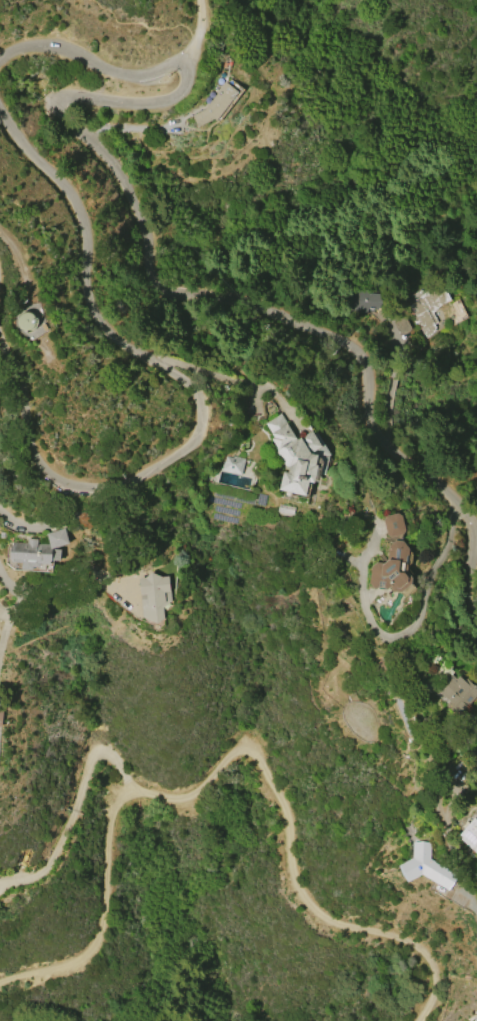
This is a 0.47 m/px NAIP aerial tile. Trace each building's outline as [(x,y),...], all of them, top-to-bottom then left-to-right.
[(237,92),(215,120),(213,118),(197,126),(191,115),(203,110),(224,82),(237,92)] [(423,334),(416,322),(414,323),(410,316),(413,314),(404,298),(420,290),(421,291),(425,289),(428,294),(442,286),(450,300),(438,306),(432,313),(437,322),(433,324),(435,327),(434,328),(435,330),(427,338),(424,333),(423,334)] [(380,294),(378,310),(371,310),(370,313),(343,310),(345,290),(357,291),(358,288),(369,289),(369,293),(380,294)] [(399,334),(393,322),(397,317),(404,316),(411,328),(406,333),(399,334)] [(285,465),(272,445),(274,444),(270,438),(273,437),(271,433),(265,423),(279,414),(286,424),(297,440),(311,431),(312,432),(315,431),(330,455),(328,456),(325,467),(317,454),(315,465),(318,465),(314,483),(308,482),(305,496),(278,489),(282,470),(287,472),(288,466),(285,465)] [(241,475),(220,470),(221,462),(224,462),(225,456),(231,458),(232,456),(244,458),(241,475)] [(386,534),(382,519),(385,516),(397,513),(401,515),(404,529),(402,534),(389,537),(386,534)] [(10,559),(11,545),(12,545),(12,541),(27,542),(27,538),(37,539),(37,543),(49,544),(46,534),(64,528),(69,543),(52,548),(61,549),(60,562),(52,561),(52,562),(50,562),(50,565),(41,565),(40,568),(33,568),(33,571),(21,570),(21,563),(11,562),(11,559),(10,559)] [(369,583),(370,567),(375,562),(385,563),(387,561),(388,546),(394,540),(402,541),(408,549),(408,555),(406,555),(405,563),(407,563),(406,571),(411,578),(411,584),(400,592),(392,592),(389,587),(386,589),(386,588),(377,587),(374,590),(369,583)] [(142,617),(137,578),(144,577),(150,573),(160,577),(168,576),(170,601),(162,608),(163,619),(156,623),(142,617)] [(461,674),(476,690),(476,694),(460,711),(450,702),(449,703),(433,687),(448,672),(456,679),(461,674)] [(476,820),(476,819),(476,852),(476,853),(460,839),(462,837),(459,834),(474,818),(476,820)] [(448,889),(421,874),(407,882),(401,875),(398,866),(412,858),(412,842),(422,841),(429,842),(429,859),(456,875),(453,883),(448,889)]
